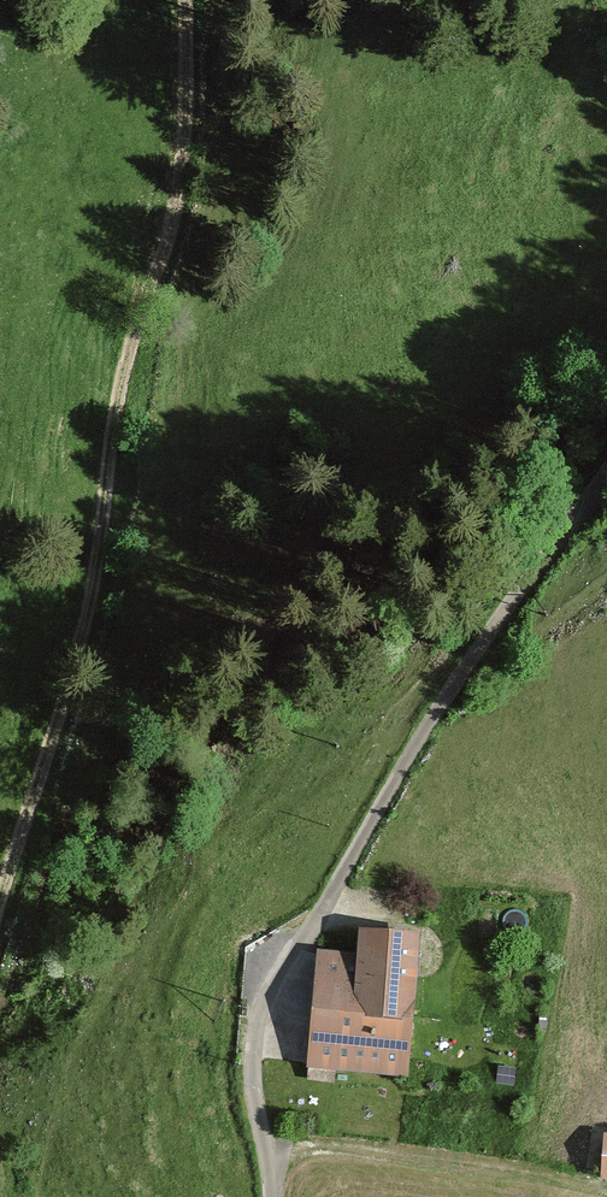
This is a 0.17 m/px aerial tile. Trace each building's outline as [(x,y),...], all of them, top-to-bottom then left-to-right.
[(421,937),(363,934),(362,958),(316,956),(310,1077),(414,1082),(421,937)]
